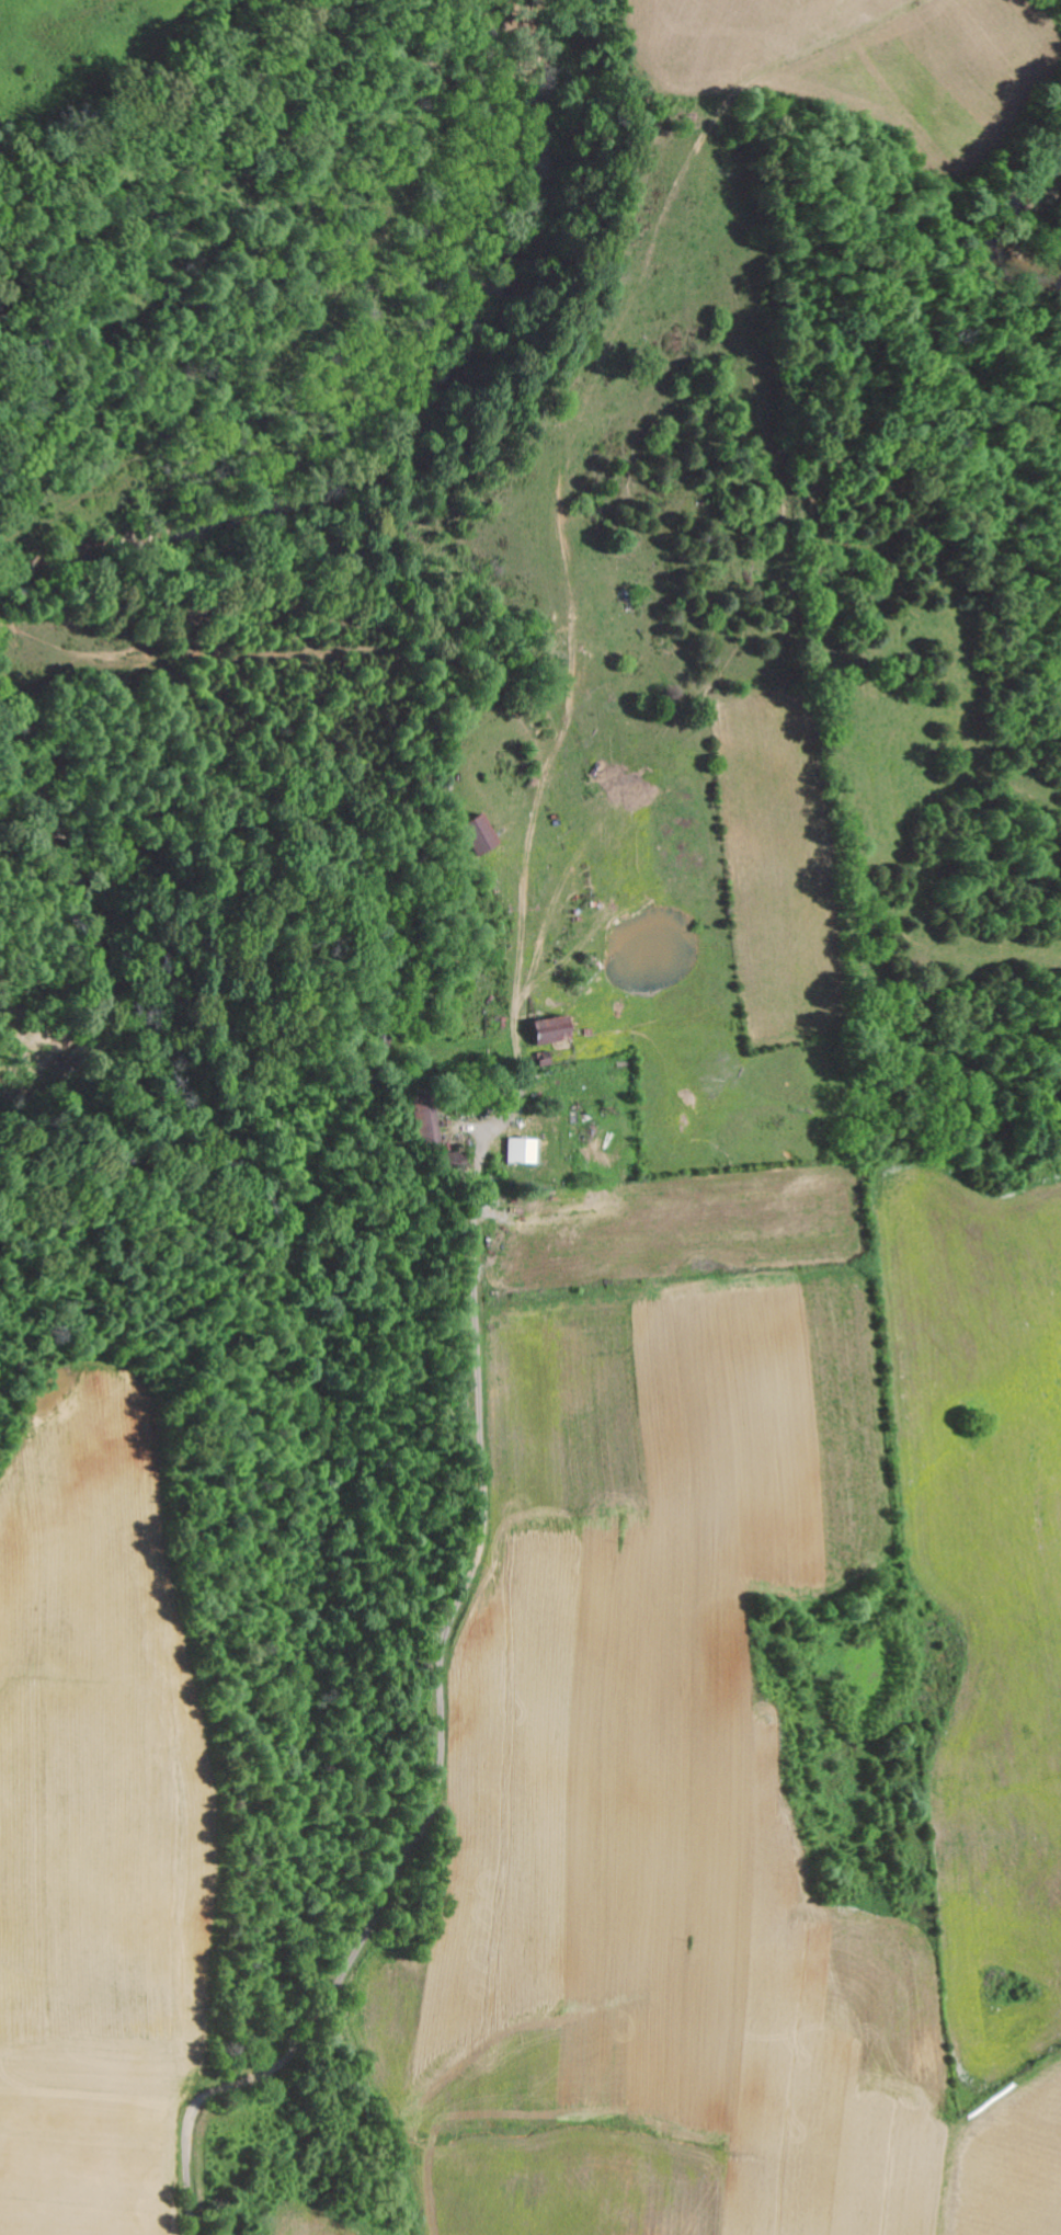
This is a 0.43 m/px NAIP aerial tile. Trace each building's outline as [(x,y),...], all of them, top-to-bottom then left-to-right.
[(481,855),(505,841),(488,811),(464,825),(481,855)] [(541,1042),(568,1039),(567,1031),(576,1030),(574,1014),(538,1018),(541,1042)] [(414,1095),(423,1144),(443,1141),(434,1092),(414,1095)] [(511,1162),(541,1163),(542,1137),(512,1136),(511,1162)]
